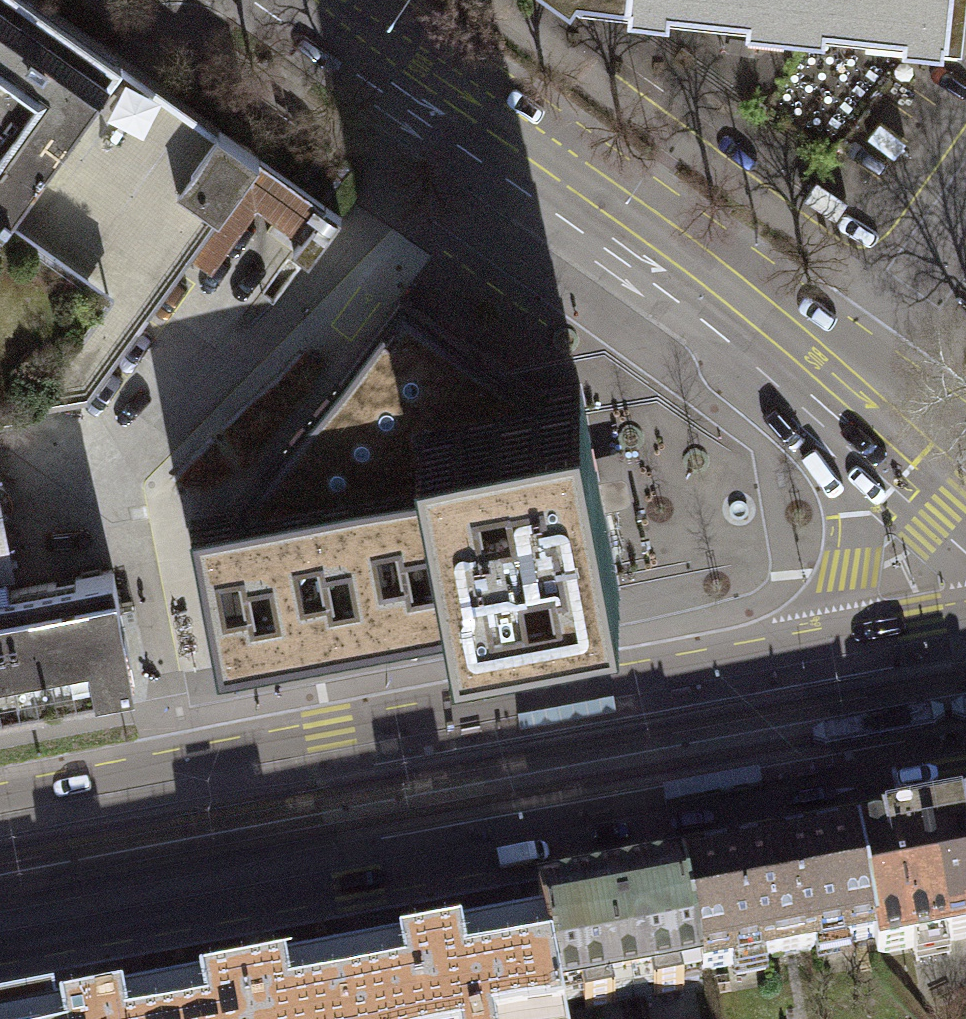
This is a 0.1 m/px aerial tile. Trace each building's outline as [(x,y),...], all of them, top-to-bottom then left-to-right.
[(88,397),(191,253),(261,156),(43,0),(0,0),(0,412),(88,397)] [(948,31),(951,0),(652,0),(948,31)] [(261,156),(191,253),(212,268),(257,204),(301,237),(326,203),(261,156)] [(342,215),(326,203),(301,237),(292,249),(309,261),(342,215)] [(399,296),(236,511),(428,476),(417,415),(535,393),(399,296)] [(417,415),(454,618),(618,588),(580,385),(535,393),(417,415)] [(454,618),(428,476),(236,511),(191,520),(217,662),(454,618)] [(4,519),(9,514),(12,508),(13,502),(12,495),(8,489),(3,484),(0,483),(0,521),(4,519)] [(10,589),(4,554),(0,534),(0,591),(10,589)] [(10,589),(0,591),(0,705),(134,681),(114,570),(10,589)] [(858,838),(877,938),(879,952),(965,936),(965,818),(858,838)] [(877,938),(858,838),(685,870),(703,970),(877,938)] [(703,970),(685,870),(538,897),(544,928),(547,943),(549,942),(559,997),(582,993),(585,1009),(616,1003),(613,987),(650,980),(653,996),(684,990),(681,974),(703,970)] [(559,997),(549,942),(547,943),(544,928),(61,1018),(564,1018),(559,997)] [(53,1004),(0,1015),(0,1018),(56,1018),(53,1004)]
